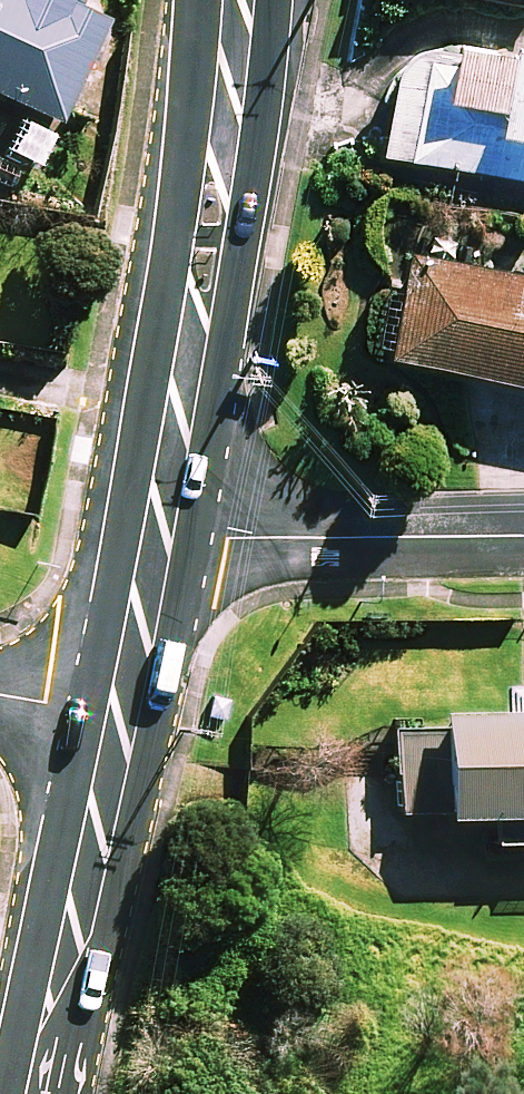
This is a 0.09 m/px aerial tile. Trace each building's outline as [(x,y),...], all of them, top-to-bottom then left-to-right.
[(60,131),(113,21),(79,5),(82,0),(0,0),(0,103),(60,131)] [(458,42),(454,63),(402,53),(384,153),(523,178),(523,54),(458,42)] [(16,118),(0,145),(0,183),(12,190),(27,163),(42,172),(59,143),(16,118)] [(413,253),(393,357),(523,381),(523,275),(413,253)] [(490,848),(508,848),(508,857),(523,857),(523,716),(442,716),(442,753),(400,753),(400,822),(490,822),(490,848)]
